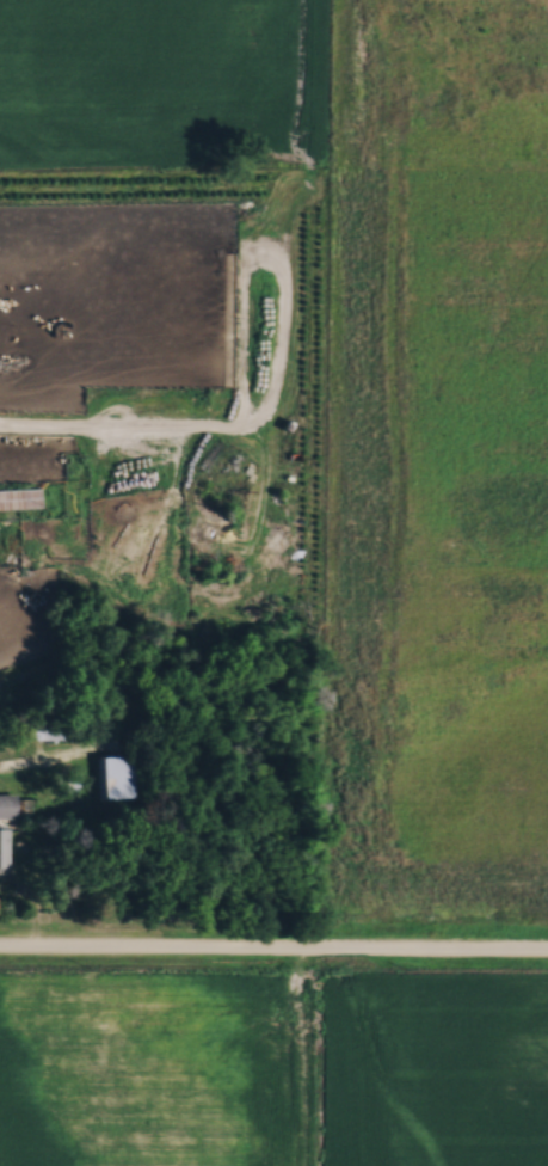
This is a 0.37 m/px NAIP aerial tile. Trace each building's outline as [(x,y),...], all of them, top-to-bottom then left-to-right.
[(40,509),(40,488),(0,488),(0,509),(40,509)] [(134,797),(133,754),(100,755),(102,798),(134,797)] [(14,793),(0,793),(0,818),(14,818),(14,793)]
